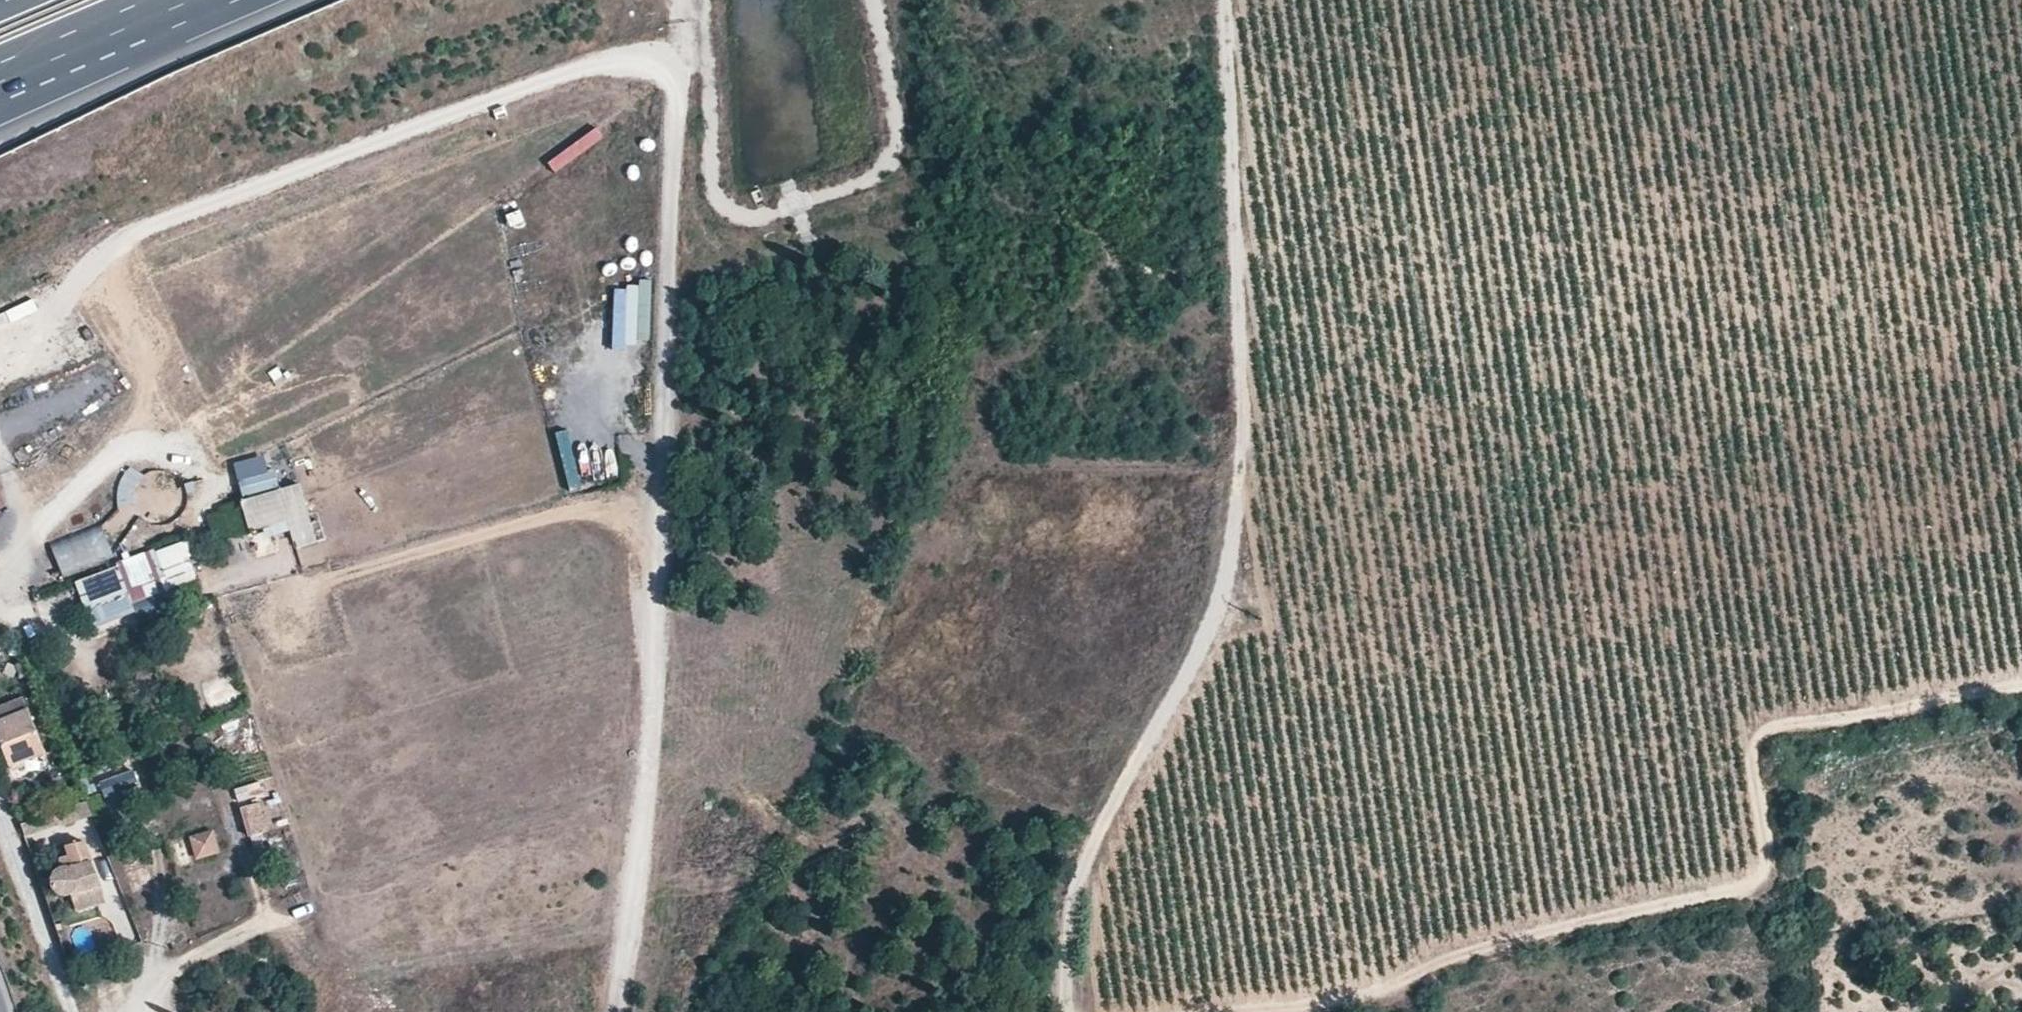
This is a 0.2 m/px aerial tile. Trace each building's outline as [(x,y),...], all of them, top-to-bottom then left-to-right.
[(93,346),(64,354),(67,366),(96,358),(93,346)] [(241,498),(276,490),(268,456),(233,464),(241,498)] [(242,504),(256,548),(291,537),(296,550),(318,543),(299,485),(242,504)] [(103,529),(51,543),(59,575),(112,561),(103,529)] [(187,542),(74,580),(91,632),(160,609),(155,596),(200,581),(187,542)] [(38,738),(25,710),(5,716),(15,746),(38,738)] [(109,808),(142,795),(132,771),(99,784),(109,808)] [(281,829),(274,801),(239,808),(246,837),(281,829)] [(73,838),(80,862),(99,855),(91,832),(73,838)] [(189,835),(192,860),(218,857),(216,832),(189,835)] [(65,894),(105,880),(102,870),(99,855),(80,862),(74,864),(67,860),(59,863),(53,870),(49,876),(51,881),(55,892),(65,894)]
